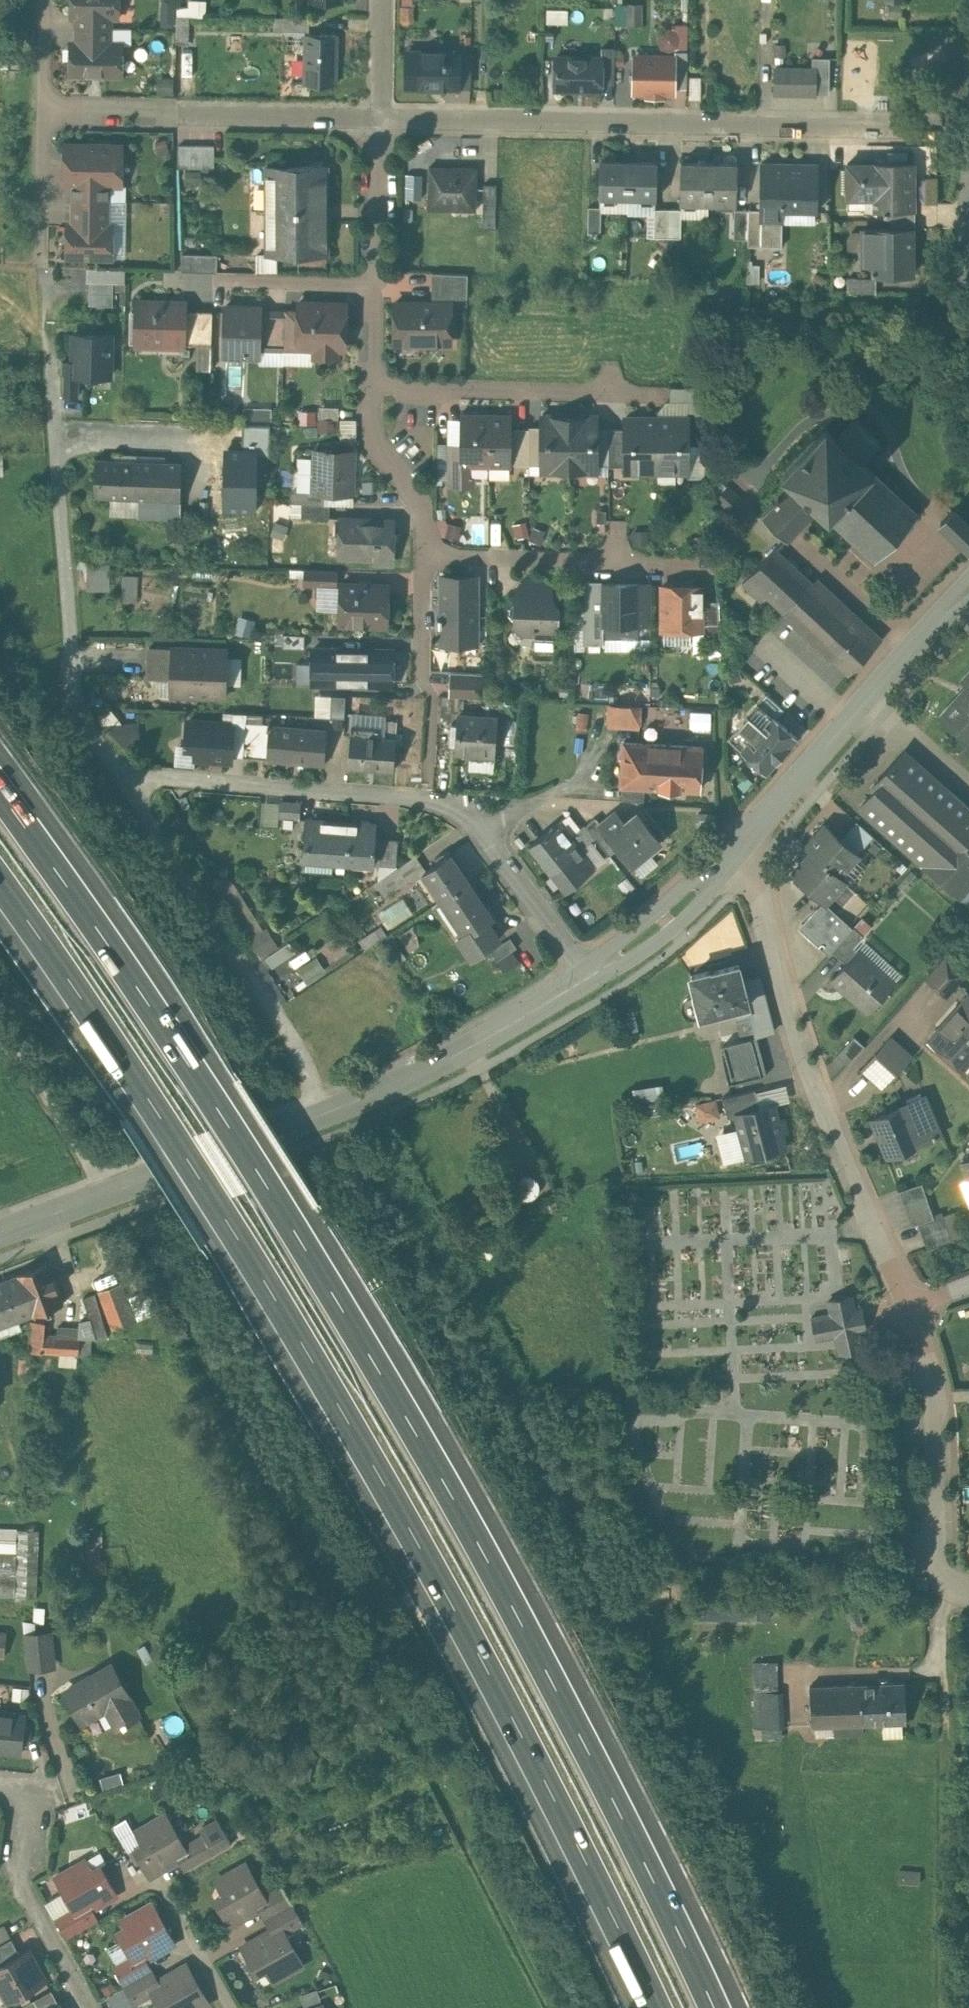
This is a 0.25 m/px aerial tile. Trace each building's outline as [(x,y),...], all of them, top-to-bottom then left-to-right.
[(71,14),(75,14),(112,15),(118,15),(118,0),(72,0),(71,14)] [(204,0),(183,0),(183,13),(204,13),(204,0)] [(640,4),(628,4),(628,24),(640,25),(640,4)] [(112,15),(75,14),(75,27),(112,27),(112,15)] [(308,18),(274,17),(274,30),(308,31),(308,18)] [(658,47),(683,48),(683,24),(659,23),(658,47)] [(112,27),(75,27),(75,44),(111,44),(112,27)] [(337,35),(305,34),(304,82),(336,83),(337,35)] [(75,44),(71,44),(71,73),(121,74),(121,45),(111,44),(75,44)] [(448,51),(407,50),(406,86),(448,87),(448,51)] [(459,51),(448,51),(448,87),(458,87),(459,51)] [(675,57),(634,56),(633,90),(674,91),(675,57)] [(556,57),(555,89),(600,90),(601,57),(556,57)] [(520,62),(519,93),(536,94),(538,63),(520,62)] [(816,69),(775,68),(775,92),(815,93),(816,69)] [(685,107),(705,107),(706,77),(686,76),(685,107)] [(110,143),(95,142),(95,144),(65,144),(65,155),(69,160),(68,184),(72,184),(109,185),(121,185),(121,155),(116,155),(111,149),(111,144),(110,144),(110,143)] [(214,145),(179,145),(178,168),(214,168),(214,145)] [(873,145),(873,163),(911,163),(911,145),(873,145)] [(629,160),(601,160),(600,197),(628,197),(629,160)] [(657,161),(629,160),(628,197),(656,198),(657,161)] [(709,162),(681,162),(680,203),(708,203),(709,162)] [(737,162),(709,162),(708,203),(736,203),(737,162)] [(817,164),(774,163),(774,165),(763,165),(763,163),(761,163),(760,209),(760,220),(762,220),(781,220),(782,204),(817,204),(817,210),(817,164)] [(911,163),(847,164),(848,197),(873,197),(874,209),(887,209),(911,209),(911,208),(911,163)] [(327,166),(266,166),(267,254),(327,254),(327,166)] [(476,167),(429,166),(428,209),(450,209),(450,203),(474,204),(474,210),(475,210),(476,167)] [(109,185),(72,184),(72,200),(109,201),(109,200),(109,185)] [(496,184),(483,184),(482,228),(495,228),(496,184)] [(873,197),(848,197),(848,209),(874,209),(873,197)] [(109,201),(72,200),(72,225),(108,226),(108,213),(109,201)] [(125,200),(109,200),(109,201),(108,213),(124,213),(125,200)] [(601,206),(588,206),(588,232),(601,232),(601,206)] [(668,208),(654,208),(654,236),(667,236),(668,208)] [(681,208),(668,208),(667,236),(681,237),(681,208)] [(911,208),(911,209),(887,209),(887,219),(891,219),(915,218),(915,208),(911,208)] [(748,209),(734,209),(734,238),(748,238),(748,209)] [(760,209),(748,209),(748,238),(761,238),(762,220),(760,220),(760,209)] [(915,218),(891,219),(891,229),(911,229),(915,229),(915,218)] [(781,220),(762,220),(761,238),(748,238),(747,245),(782,246),(782,220),(781,220)] [(72,225),(68,225),(67,255),(112,256),(112,226),(108,226),(72,225)] [(891,229),(863,229),(863,265),(874,265),(874,275),(912,275),(911,229),(891,229)] [(218,258),(182,254),(182,271),(217,272),(218,258)] [(468,274),(432,272),(432,298),(467,298),(468,274)] [(876,278),(848,277),(848,291),(876,292),(876,278)] [(113,282),(89,281),(89,305),(113,306),(113,282)] [(163,302),(137,301),(136,337),(183,339),(184,338),(185,310),(185,303),(164,302),(164,300),(163,300),(163,302)] [(334,304),(298,302),(298,312),(296,347),(303,348),(303,347),(319,347),(319,357),(336,357),(336,348),(345,348),(346,319),(344,319),(344,316),(336,309),(334,309),(334,304)] [(450,302),(395,302),(395,343),(450,343),(450,302)] [(261,307),(225,306),(223,355),(248,355),(248,349),(251,346),(259,346),(261,310),(261,307)] [(212,310),(185,310),(184,338),(198,338),(198,344),(212,344),(212,310)] [(285,311),(261,310),(259,346),(283,347),(285,311)] [(298,312),(285,311),(283,347),(296,347),(298,312)] [(112,336),(73,335),(72,363),(72,375),(77,375),(110,376),(112,336)] [(212,344),(198,344),(197,366),(211,366),(212,344)] [(72,363),(62,362),(61,374),(63,374),(63,396),(77,396),(77,375),(72,375),(72,363)] [(700,388),(670,387),(669,402),(688,402),(688,411),(702,412),(700,388)] [(300,405),(300,424),(335,425),(336,406),(300,405)] [(489,416),(462,415),(462,443),(462,463),(463,463),(489,464),(489,416)] [(511,416),(489,416),(489,464),(511,464),(511,428),(511,416)] [(569,416),(541,416),(541,428),(541,464),(552,464),(552,470),(569,470),(569,416)] [(597,416),(569,416),(569,470),(585,470),(585,465),(597,465),(597,428),(597,416)] [(656,417),(625,417),(625,428),(625,466),(636,466),(636,471),(656,471),(656,417)] [(688,417),(656,417),(656,471),(676,471),(676,465),(688,465),(688,417)] [(918,514),(861,461),(879,441),(855,419),(837,439),(826,429),(784,474),(795,484),(793,486),(791,484),(789,486),(791,487),(763,517),(787,540),(819,506),(876,559),(918,514)] [(529,428),(511,428),(511,464),(529,464),(529,428)] [(541,428),(529,428),(529,464),(541,464),(541,428)] [(609,428),(597,428),(597,465),(608,465),(609,465),(609,428)] [(625,428),(609,428),(609,465),(608,465),(608,466),(625,466),(625,428)] [(462,443),(450,443),(450,478),(463,479),(463,463),(462,463),(462,443)] [(343,450),(339,445),(333,445),(328,449),(328,450),(314,450),(313,491),(353,493),(355,451),(343,450)] [(238,456),(224,456),(223,509),(256,510),(257,449),(238,448),(238,456)] [(182,463),(95,459),(94,497),(139,499),(181,501),(182,463)] [(745,503),(727,486),(716,497),(735,515),(745,503)] [(181,501),(139,499),(137,517),(180,519),(181,501)] [(330,504),(301,503),(301,517),(329,518),(330,504)] [(952,509),(937,525),(966,552),(968,549),(968,525),(952,509)] [(366,518),(340,517),(340,537),(346,537),(345,557),(376,558),(380,562),(387,562),(393,557),(394,523),(374,522),(366,518)] [(439,534),(460,535),(462,522),(440,520),(439,534)] [(812,581),(776,547),(742,582),(761,599),(765,594),(784,612),(812,581)] [(86,563),(86,590),(109,591),(109,563),(86,563)] [(336,570),(306,569),(305,585),(335,586),(336,570)] [(122,598),(138,598),(139,576),(123,576),(122,598)] [(475,577),(446,577),(446,599),(442,599),(442,616),(437,616),(437,624),(438,624),(438,638),(442,637),(443,642),(475,642),(475,605),(471,602),(475,596),(475,577)] [(853,612),(816,578),(812,581),(849,616),(853,612)] [(543,583),(522,580),(516,591),(515,623),(519,627),(532,628),(535,632),(554,633),(555,611),(556,611),(559,608),(551,601),(551,589),(543,583)] [(849,616),(812,581),(784,612),(849,673),(877,643),(849,616)] [(387,584),(341,582),(340,624),(386,626),(387,584)] [(637,584),(604,584),(603,623),(622,623),(637,623),(637,588),(637,584)] [(701,585),(663,585),(662,630),(664,630),(691,630),(701,630),(701,623),(701,600),(701,585)] [(651,588),(637,588),(637,623),(651,623),(651,588)] [(719,600),(701,600),(701,623),(720,623),(719,600)] [(882,639),(853,612),(849,616),(877,643),(878,643),(882,639)] [(637,623),(622,623),(621,632),(624,635),(637,635),(637,623)] [(691,630),(664,630),(664,643),(691,644),(691,630)] [(554,633),(535,632),(535,648),(554,649),(554,633)] [(281,646),(303,646),(303,634),(281,634),(281,646)] [(172,651),(149,650),(148,681),(171,681),(172,651)] [(392,650),(312,650),(312,684),(392,685),(392,650)] [(199,652),(172,651),(171,681),(171,697),(198,698),(199,652)] [(226,652),(199,652),(198,698),(224,699),(226,652)] [(486,673),(450,671),(449,696),(485,697),(486,673)] [(962,681),(968,687),(943,716),(968,740),(968,673),(962,681)] [(767,693),(759,702),(772,715),(776,718),(784,709),(767,693)] [(449,696),(439,695),(437,721),(451,722),(451,721),(457,722),(458,714),(459,714),(460,697),(449,696)] [(759,702),(727,737),(741,749),(772,715),(759,702)] [(640,705),(609,703),(608,721),(622,722),(638,722),(638,726),(639,726),(640,705)] [(692,710),(692,725),(712,725),(713,711),(692,710)] [(459,714),(458,714),(457,722),(451,721),(451,722),(450,733),(456,734),(455,751),(472,752),(472,748),(493,750),(493,754),(495,754),(497,717),(459,714)] [(246,715),(233,715),(232,727),(233,727),(231,758),(243,759),(245,725),(246,725),(246,715)] [(772,715),(741,749),(766,772),(797,738),(776,718),(772,715)] [(397,721),(385,720),(384,737),(396,738),(397,721)] [(232,727),(187,725),(186,749),(195,749),(194,760),(231,762),(231,758),(233,727),(232,727)] [(269,726),(246,725),(245,725),(243,759),(266,761),(269,726)] [(327,731),(269,726),(266,761),(324,765),(327,731)] [(137,727),(108,730),(127,751),(139,750),(137,727)] [(378,730),(351,728),(350,735),(378,737),(378,730)] [(378,737),(350,735),(348,767),(394,770),(396,738),(384,737),(378,737)] [(702,746),(624,741),(621,785),(700,790),(702,746)] [(912,757),(904,767),(896,760),(871,787),(874,790),(859,807),(922,862),(968,810),(968,808),(912,757)] [(641,791),(622,790),(622,800),(641,801),(641,791)] [(187,797),(177,801),(184,820),(194,816),(187,797)] [(300,805),(280,804),(280,818),(300,819),(300,805)] [(922,862),(960,896),(968,886),(968,810),(922,862)] [(625,823),(617,813),(603,824),(602,825),(619,847),(633,863),(660,840),(638,813),(625,823)] [(603,824),(596,816),(586,824),(596,837),(595,837),(610,855),(619,847),(602,825),(603,824)] [(347,823),(306,820),(303,859),(345,862),(347,823)] [(873,835),(857,820),(849,829),(866,844),(873,835)] [(558,822),(531,843),(553,871),(580,850),(579,849),(570,837),(558,822)] [(376,824),(347,823),(345,862),(373,864),(376,824)] [(586,824),(570,837),(579,849),(595,837),(596,837),(586,824)] [(841,838),(826,825),(807,846),(812,851),(839,875),(858,853),(841,838)] [(866,844),(849,829),(841,838),(858,853),(866,844)] [(397,840),(381,839),(379,864),(396,865),(397,840)] [(580,850),(553,871),(567,889),(594,868),(580,850)] [(839,875),(812,851),(793,873),(824,901),(825,902),(844,880),(839,875)] [(425,871),(424,871),(425,873),(442,898),(467,881),(450,854),(425,871)] [(414,856),(398,867),(407,881),(412,881),(425,873),(424,871),(425,871),(414,856)] [(398,867),(376,882),(386,896),(407,881),(398,867)] [(467,881),(442,898),(465,933),(466,934),(487,920),(492,916),(467,881)] [(960,896),(968,904),(968,886),(960,896)] [(824,901),(801,928),(828,953),(852,927),(825,902),(824,901)] [(381,912),(387,924),(408,915),(403,902),(381,912)] [(487,920),(466,934),(465,933),(458,937),(472,957),(499,938),(487,920)] [(864,935),(854,926),(833,949),(843,958),(864,935)] [(375,931),(360,941),(366,949),(381,939),(375,931)] [(510,937),(491,950),(497,960),(513,950),(517,947),(510,937)] [(289,943),(266,959),(272,969),(295,953),(289,943)] [(513,950),(497,960),(504,971),(520,960),(513,950)] [(872,962),(858,950),(832,979),(850,995),(851,994),(868,1009),(867,1010),(868,1011),(894,982),(893,981),(891,982),(870,964),(872,962)] [(946,955),(927,976),(937,986),(956,964),(946,955)] [(317,959),(299,971),(307,982),(325,971),(317,959)] [(956,964),(937,986),(948,995),(967,974),(956,964)] [(739,965),(711,972),(710,971),(691,976),(696,994),(695,994),(695,995),(701,1015),(701,1016),(747,1004),(749,1004),(743,980),(739,965)] [(759,976),(743,980),(749,1004),(747,1004),(749,1014),(767,1009),(759,976)] [(691,1016),(695,1017),(701,1015),(695,995),(691,996),(687,999),(684,1002),(684,1006),(684,1010),(687,1013),(691,1016)] [(958,1007),(959,1008),(952,1016),(951,1015),(950,1016),(968,1032),(968,995),(958,1007)] [(747,1004),(734,1007),(736,1016),(749,1014),(747,1004)] [(767,1009),(749,1014),(755,1036),(757,1036),(773,1032),(767,1009)] [(749,1014),(736,1016),(742,1040),(755,1036),(749,1014)] [(943,1025),(942,1025),(930,1038),(964,1068),(968,1063),(968,1032),(950,1016),(951,1017),(943,1025)] [(865,1045),(854,1035),(837,1054),(848,1064),(865,1045)] [(742,1040),(723,1044),(733,1083),(767,1074),(757,1036),(755,1036),(742,1040)] [(890,1037),(879,1048),(890,1058),(900,1046),(890,1037)] [(900,1046),(890,1058),(899,1066),(910,1055),(900,1046)] [(890,1058),(879,1048),(863,1066),(883,1085),(899,1066),(890,1058)] [(728,1117),(736,1115),(747,1156),(754,1161),(762,1159),(766,1152),(785,1147),(774,1104),(760,1107),(755,1089),(723,1097),(728,1117)] [(925,1095),(903,1104),(904,1106),(872,1119),(887,1156),(941,1134),(925,1095)] [(693,1102),(697,1121),(721,1116),(717,1097),(693,1102)] [(537,1192),(538,1188),(537,1184),(534,1180),(531,1178),(527,1177),(523,1178),(520,1181),(517,1184),(517,1188),(518,1192),(520,1195),(523,1198),(527,1198),(531,1197),(535,1195),(537,1192)] [(922,1182),(899,1190),(904,1202),(926,1195),(922,1182)] [(926,1195),(904,1202),(912,1225),(919,1223),(934,1217),(926,1195)] [(934,1217),(919,1223),(923,1235),(947,1227),(943,1214),(934,1217)] [(947,1227),(923,1235),(927,1248),(952,1240),(947,1227)] [(0,1280),(0,1326),(35,1314),(34,1313),(64,1302),(49,1262),(0,1280)] [(135,1321),(121,1283),(100,1291),(114,1329),(135,1321)] [(150,1315),(142,1293),(129,1298),(137,1320),(150,1315)] [(95,1294),(83,1298),(96,1340),(108,1337),(95,1294)] [(851,1295),(828,1300),(831,1313),(811,1317),(816,1339),(836,1334),(840,1352),(842,1351),(840,1344),(861,1340),(859,1330),(867,1328),(863,1309),(855,1310),(851,1295)] [(46,1321),(31,1320),(29,1350),(89,1354),(91,1336),(80,1335),(58,1334),(45,1333),(46,1321)] [(80,1327),(58,1326),(58,1334),(80,1335),(80,1327)] [(715,1394),(694,1395),(694,1405),(715,1405),(715,1394)] [(0,1527),(0,1595),(37,1597),(40,1528),(0,1527)] [(51,1632),(25,1635),(29,1668),(47,1666),(45,1646),(53,1645),(51,1632)] [(778,1661),(760,1662),(762,1713),(780,1712),(778,1661)] [(112,1664),(65,1690),(82,1720),(106,1705),(117,1725),(138,1713),(127,1694),(129,1693),(112,1664)] [(905,1681),(810,1685),(812,1726),(907,1721),(905,1681)] [(0,1712),(0,1750),(20,1752),(24,1714),(0,1712)] [(780,1712),(762,1713),(763,1728),(781,1727),(780,1712)] [(167,1812),(136,1830),(150,1855),(141,1860),(150,1875),(179,1859),(207,1843),(202,1834),(185,1844),(167,1812)] [(207,1843),(179,1859),(185,1870),(213,1854),(207,1843)] [(86,1858),(55,1875),(73,1907),(56,1917),(61,1925),(92,1908),(117,1893),(101,1864),(92,1869),(86,1858)] [(247,1862),(216,1880),(230,1904),(221,1909),(230,1925),(259,1908),(287,1892),(282,1884),(265,1894),(247,1862)] [(287,1892),(259,1908),(265,1918),(293,1903),(290,1897),(287,1892)] [(153,1901),(122,1919),(127,1928),(118,1933),(131,1955),(114,1965),(119,1974),(146,1958),(176,1941),(153,1901)] [(293,1903),(265,1918),(271,1929),(299,1913),(293,1903)] [(92,1908),(61,1925),(67,1936),(98,1918),(92,1908)] [(271,1929),(241,1946),(250,1961),(259,1956),(273,1981),(304,1963),(286,1932),(304,1921),(299,1913),(271,1929)] [(15,1932),(10,1923),(0,1928),(0,1939),(15,1932)] [(0,1944),(0,1964),(20,1953),(12,1937),(0,1944)] [(0,1964),(0,1986),(8,1999),(46,1978),(29,1948),(20,1953),(0,1964)] [(146,1958),(119,1974),(124,1984),(152,1968),(146,1958)] [(187,1962),(158,1979),(130,1995),(135,2003),(152,1993),(156,2000),(165,1995),(172,2007),(200,2007),(210,2002),(187,1962)] [(158,1979),(152,1968),(124,1984),(130,1995),(158,1979)] [(16,2007),(41,2007),(35,1998),(16,2007)]
